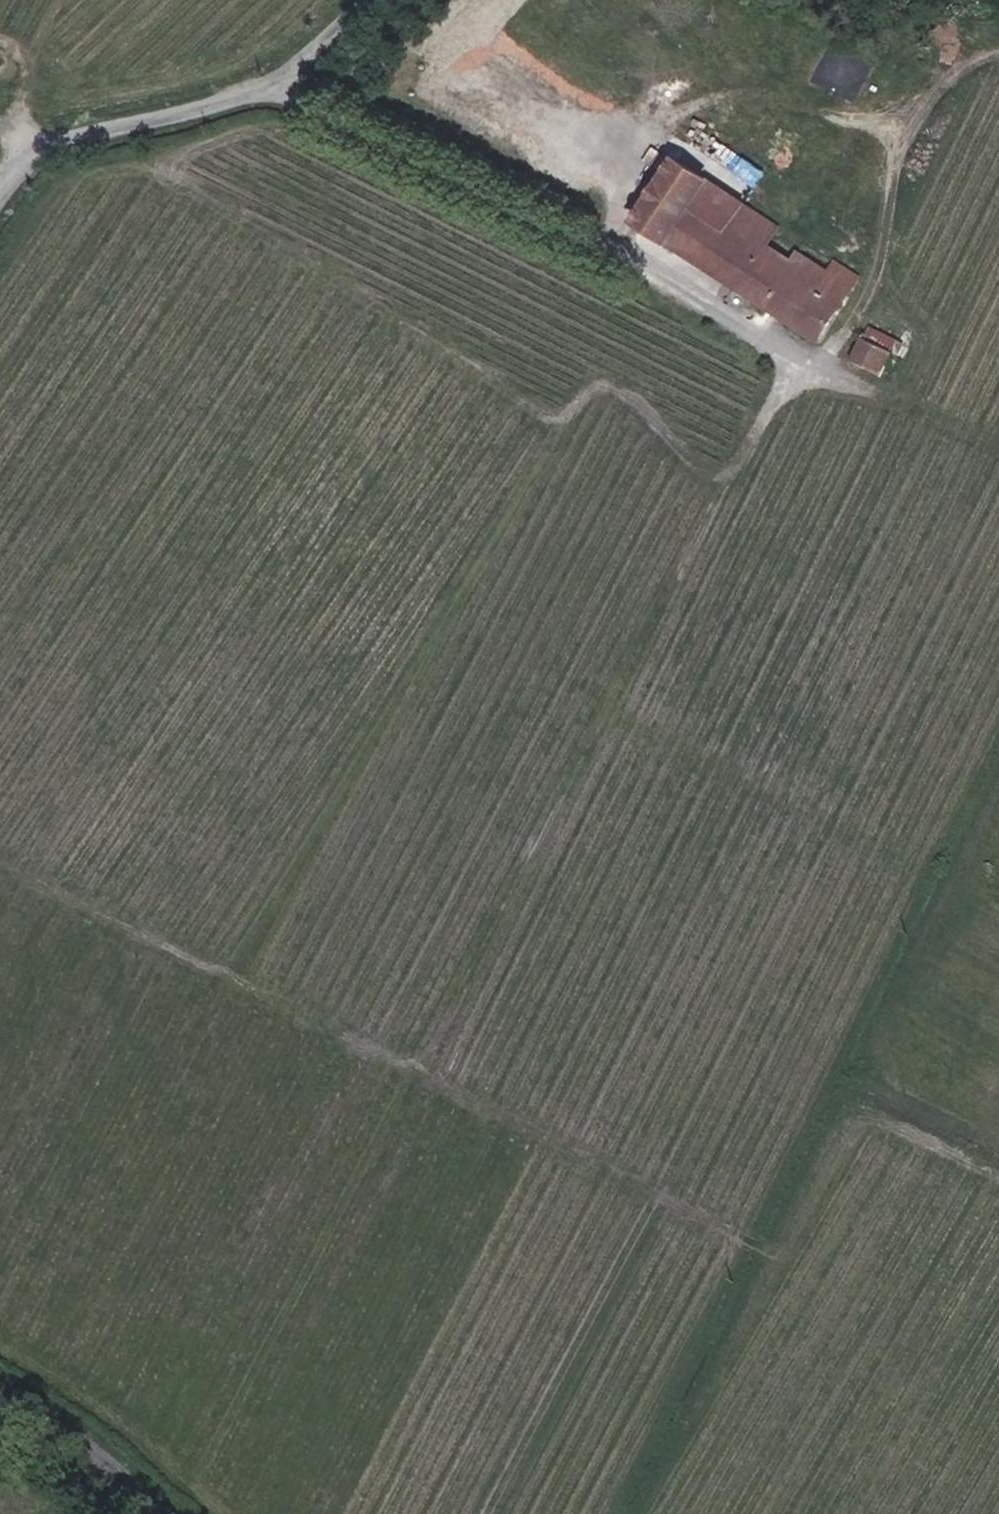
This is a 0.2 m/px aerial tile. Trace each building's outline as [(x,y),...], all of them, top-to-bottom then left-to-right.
[(805,253),(799,260),(775,244),(786,228),(678,156),(638,218),(824,339),(863,278),(840,263),(834,273),(805,253)] [(888,379),(898,360),(868,344),(858,363),(888,379)]
